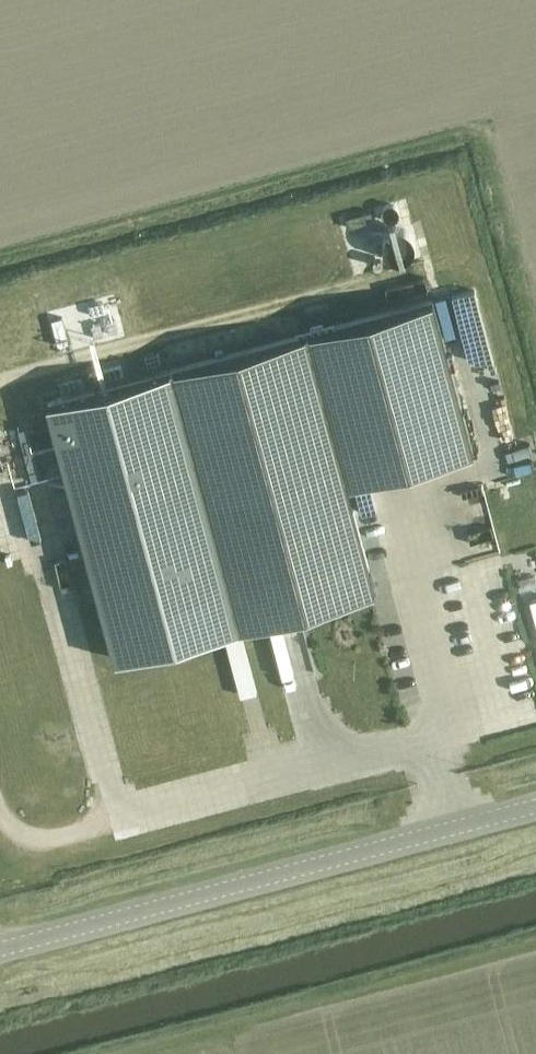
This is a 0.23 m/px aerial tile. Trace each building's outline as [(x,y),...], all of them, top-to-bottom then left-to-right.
[(373,221),(370,212),(346,219),(348,227),(373,221)] [(433,301),(48,403),(116,659),(374,590),(345,482),(472,448),(433,301)] [(42,479),(28,428),(18,431),(31,481),(42,479)] [(429,471),(449,468),(448,458),(427,461),(429,471)] [(455,588),(494,576),(490,562),(451,574),(455,588)] [(453,680),(463,705),(470,702),(460,677),(453,680)] [(285,761),(281,743),(268,746),(273,764),(285,761)] [(283,800),(295,797),(291,780),(280,782),(283,800)]
